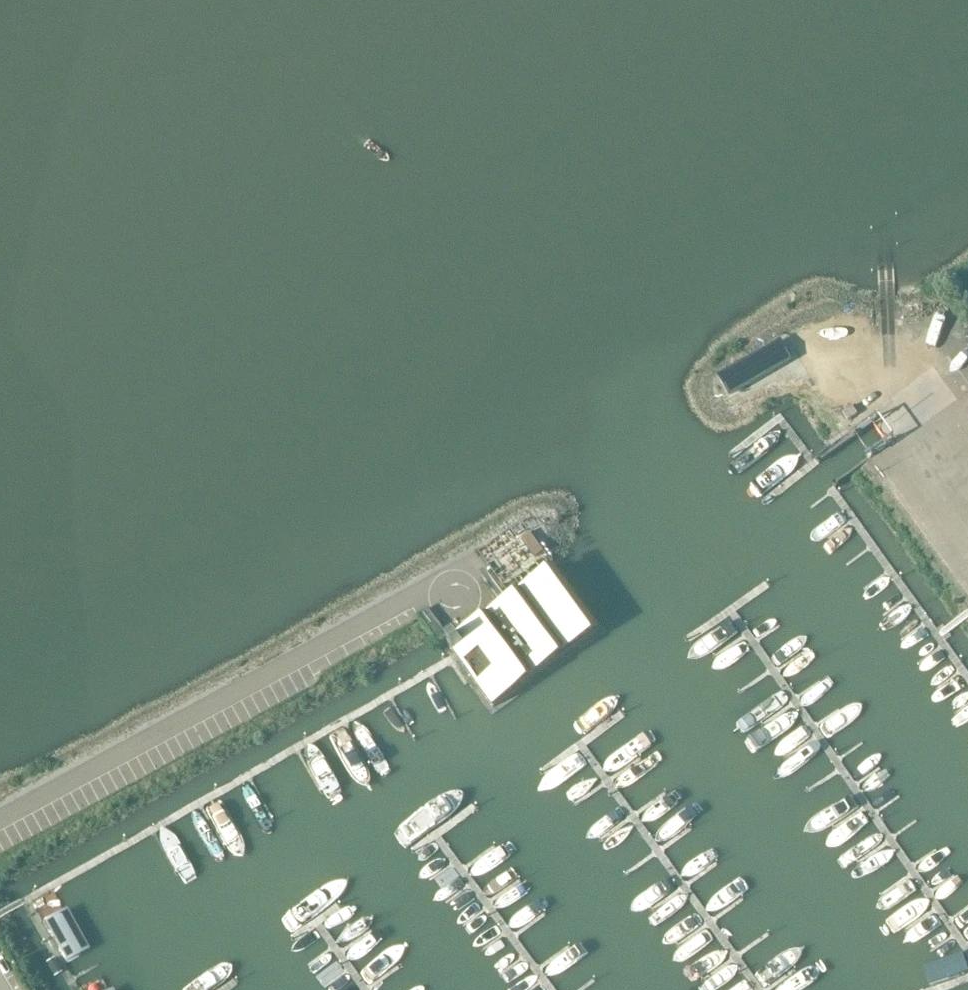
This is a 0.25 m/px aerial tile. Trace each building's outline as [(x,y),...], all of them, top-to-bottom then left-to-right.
[(792,360),(783,345),(781,342),(718,379),(724,389),(729,396),(792,360)] [(446,649),(491,710),(597,633),(553,571),(446,649)] [(63,911),(39,925),(63,967),(87,954),(63,911)]
